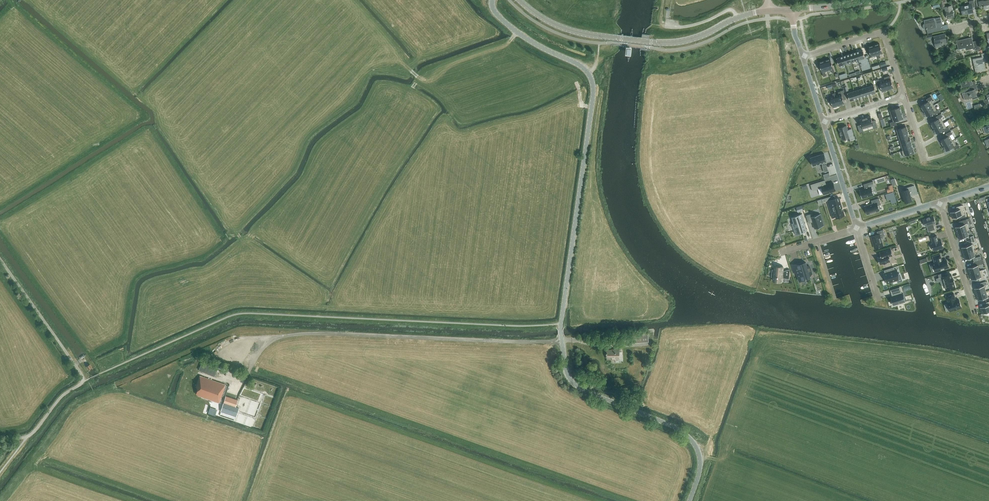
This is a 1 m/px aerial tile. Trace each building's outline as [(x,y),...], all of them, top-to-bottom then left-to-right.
[(970,13),(973,12),(972,8),(975,7),(974,0),(969,1),(970,4),(961,6),(962,14),(970,13)] [(984,0),(983,0),(978,1),(980,8),(984,7),(984,9),(988,8),(988,0),(986,0),(984,0)] [(933,9),(941,7),(939,1),(932,2),(933,9)] [(947,19),(954,17),(951,5),(945,7),(947,19)] [(944,30),(941,17),(925,21),(925,23),(923,24),(923,26),(923,28),(925,29),(927,29),(928,33),(944,30)] [(935,48),(940,47),(939,45),(947,43),(945,34),(934,36),(935,42),(934,42),(935,48)] [(973,42),(972,37),(956,41),(958,49),(966,47),(966,50),(974,48),(975,50),(980,49),(978,41),(973,42)] [(877,55),(878,58),(880,57),(880,55),(883,54),(880,43),(874,45),(877,55)] [(871,57),(877,55),(874,45),(868,47),(871,57)] [(856,52),(859,60),(865,58),(863,50),(856,52)] [(850,54),(852,62),(859,60),(856,52),(850,54)] [(985,70),(983,62),(988,60),(987,52),(982,53),(983,58),(974,60),(977,71),(985,70)] [(843,56),(846,64),(852,62),(850,54),(843,56)] [(836,58),(839,66),(846,64),(843,56),(836,58)] [(831,60),(825,62),(828,71),(831,70),(832,73),(835,72),(831,60)] [(825,72),(828,71),(825,62),(819,63),(823,76),(826,76),(825,72)] [(787,67),(777,71),(778,76),(789,73),(787,67)] [(789,73),(778,76),(779,76),(780,81),(790,78),(788,73),(789,73)] [(884,77),(885,80),(888,90),(894,88),(890,75),(884,77)] [(970,88),(976,86),(975,81),(972,82),(971,77),(960,81),(962,88),(969,85),(970,88)] [(790,78),(780,81),(782,86),(792,83),(790,78)] [(885,80),(879,82),(882,92),(888,90),(885,80)] [(750,82),(741,85),(744,92),(752,89),(750,82)] [(792,83),(782,86),(783,91),(793,88),(792,83)] [(867,87),(870,95),(876,93),(874,85),(867,87)] [(737,86),(729,89),(731,96),(739,93),(737,86)] [(970,88),(969,86),(964,88),(964,90),(961,91),(965,100),(972,97),(973,99),(978,98),(975,91),(978,90),(976,86),(970,88)] [(861,89),(863,97),(870,95),(867,87),(861,89)] [(793,88),(783,91),(785,97),(795,94),(793,88)] [(752,89),(744,92),(746,98),(754,96),(752,89)] [(854,91),(857,99),(863,97),(861,89),(854,91)] [(839,106),(845,104),(841,91),(838,92),(839,95),(836,95),(839,106)] [(847,93),(850,101),(857,99),(854,91),(847,93)] [(739,93),(731,96),(733,102),(741,100),(739,93)] [(836,95),(835,93),(832,93),(833,96),(830,97),(833,107),(839,106),(836,95)] [(667,94),(657,97),(659,104),(662,104),(663,109),(673,106),(671,98),(669,99),(667,94)] [(796,95),(785,98),(787,104),(797,100),(796,95)] [(928,102),(920,106),(923,111),(934,105),(931,100),(933,99),(931,96),(926,99),(928,102)] [(695,103),(688,106),(690,112),(701,108),(699,102),(702,101),(701,98),(694,100),(695,103)] [(797,100),(787,104),(789,109),(799,106),(797,101),(797,100)] [(934,105),(923,111),(926,116),(933,112),(935,115),(940,112),(939,109),(937,110),(934,105)] [(799,106),(789,109),(791,114),(800,111),(799,106)] [(900,107),(890,110),(891,116),(902,113),(900,107)] [(701,108),(690,112),(692,117),(699,115),(700,118),(706,116),(705,113),(703,114),(701,108)] [(800,111),(791,114),(792,119),(802,116),(800,111)] [(893,122),(890,122),(891,126),(897,125),(896,121),(903,118),(902,113),(891,116),(893,122)] [(937,119),(930,123),(933,128),(944,122),(941,117),(943,116),(941,114),(936,117),(937,119)] [(674,116),(663,119),(666,126),(668,126),(670,131),(680,128),(677,120),(675,121),(674,116)] [(802,116),(792,119),(794,125),(804,121),(802,116)] [(871,116),(865,118),(869,130),(877,127),(875,120),(872,121),(871,116)] [(860,124),(857,125),(860,133),(869,130),(865,118),(859,120),(860,124)] [(764,121),(758,122),(762,133),(767,131),(764,121)] [(758,123),(753,124),(756,134),(761,133),(762,133),(758,122),(758,123)] [(944,122),(933,128),(936,133),(943,129),(945,132),(950,129),(948,126),(947,127),(944,122)] [(753,124),(748,126),(751,136),(756,134),(753,124)] [(743,127),(746,138),(746,137),(751,136),(748,126),(743,128),(743,127)] [(848,138),(849,141),(855,139),(852,129),(848,130),(846,126),(839,128),(840,132),(839,132),(840,135),(841,135),(842,139),(848,138)] [(906,126),(896,130),(898,135),(908,132),(906,126)] [(704,132),(698,135),(699,140),(699,141),(710,137),(708,132),(710,131),(709,127),(703,129),(704,132)] [(743,127),(738,129),(741,139),(746,138),(743,127)] [(947,137),(940,141),(943,146),(952,140),(950,135),(952,134),(951,131),(946,134),(947,137)] [(908,132),(898,135),(899,140),(909,137),(908,132)] [(679,136),(666,140),(668,147),(670,146),(671,150),(684,146),(683,141),(680,142),(679,136)] [(710,137),(699,141),(701,147),(708,144),(709,147),(715,146),(714,142),(712,143),(710,137)] [(909,137),(899,140),(901,145),(911,142),(909,137)] [(795,139),(789,140),(793,153),(802,150),(799,141),(795,142),(795,139)] [(784,145),(781,146),(784,156),(793,153),(789,140),(783,142),(784,145)] [(952,140),(943,146),(946,151),(953,147),(955,150),(960,147),(958,144),(956,145),(953,140),(952,140)] [(911,142),(901,145),(903,150),(912,147),(911,142)] [(772,147),(766,149),(770,161),(779,159),(776,149),(773,150),(772,147)] [(903,150),(902,151),(903,156),(914,153),(912,147),(903,150)] [(761,153),(758,154),(761,164),(770,161),(766,149),(760,150),(761,153)] [(823,166),(822,166),(824,172),(828,171),(826,164),(826,165),(825,162),(827,162),(824,153),(810,157),(810,158),(812,157),(815,165),(822,163),(823,166)] [(749,154),(743,156),(747,169),(756,166),(753,156),(750,157),(749,154)] [(682,155),(669,159),(671,165),(673,165),(675,169),(687,165),(686,160),(684,161),(682,155)] [(738,161),(735,162),(738,172),(747,169),(743,156),(737,158),(738,161)] [(726,160),(720,162),(724,175),(733,172),(730,162),(727,163),(726,160)] [(715,167),(712,168),(715,178),(724,175),(720,162),(714,164),(715,167)] [(688,172),(676,176),(678,183),(680,182),(681,187),(694,183),(692,178),(690,178),(688,172)] [(825,180),(811,184),(813,191),(822,188),(824,194),(836,191),(833,182),(826,184),(825,180)] [(860,190),(859,190),(862,198),(874,195),(872,187),(874,186),(873,183),(873,181),(866,183),(867,188),(865,189),(860,190)] [(725,194),(723,195),(725,202),(735,199),(733,194),(736,193),(734,185),(723,189),(725,194)] [(906,190),(901,191),(905,203),(912,200),(911,196),(910,194),(914,193),(912,186),(906,188),(906,190)] [(697,190),(684,194),(687,201),(688,200),(690,205),(703,201),(701,196),(699,196),(697,190)] [(835,198),(828,201),(831,211),(834,210),(836,218),(844,215),(841,203),(837,204),(835,198)] [(873,204),(865,206),(867,214),(872,213),(875,212),(879,210),(878,205),(881,204),(879,198),(872,200),(873,204)] [(732,214),(730,215),(732,220),(745,216),(743,211),(745,211),(743,204),(731,208),(732,214)] [(957,210),(950,212),(952,218),(965,214),(963,208),(962,205),(956,207),(957,210)] [(704,209),(692,213),(694,219),(696,219),(697,223),(710,219),(708,214),(706,215),(704,209)] [(801,214),(792,217),(794,223),(792,223),(796,235),(807,231),(801,214)] [(811,214),(806,215),(809,223),(813,222),(815,228),(814,228),(815,229),(824,225),(820,214),(812,217),(811,214)] [(934,216),(923,219),(925,226),(926,226),(928,232),(935,229),(933,224),(936,223),(934,216)] [(962,225),(955,227),(957,233),(967,230),(969,229),(967,223),(968,223),(967,220),(961,222),(962,225)] [(740,232),(738,232),(740,240),(750,237),(748,231),(751,230),(749,223),(738,226),(740,232)] [(715,227),(704,231),(707,238),(710,237),(711,243),(721,240),(719,232),(717,233),(715,227)] [(878,234),(871,236),(875,248),(883,246),(880,237),(885,235),(883,230),(877,232),(878,234)] [(967,230),(957,233),(959,239),(969,236),(967,230)] [(931,243),(933,251),(944,247),(941,240),(938,241),(937,235),(931,237),(932,243),(931,243)] [(973,244),(961,247),(963,253),(973,250),(974,250),(973,244)] [(881,256),(878,257),(880,264),(884,263),(884,264),(887,263),(887,262),(891,261),(890,256),(893,255),(891,249),(882,251),(880,252),(881,256)] [(973,250),(963,253),(965,259),(975,256),(973,250)] [(933,263),(936,272),(949,268),(946,259),(942,261),(940,254),(933,257),(935,263),(933,263)] [(811,277),(810,274),(812,273),(810,267),(808,267),(806,262),(801,264),(800,262),(794,264),(795,268),(792,269),(793,272),(796,272),(799,281),(811,277)] [(978,265),(968,268),(970,274),(980,271),(980,270),(978,265)] [(783,278),(789,279),(790,271),(789,269),(784,271),(784,272),(783,272),(783,267),(775,266),(774,270),(772,270),(772,274),(774,275),(773,281),(781,282),(782,276),(783,276),(783,278)] [(896,269),(884,273),(887,283),(898,280),(896,276),(898,275),(896,270),(896,269)] [(980,271),(970,274),(971,280),(979,278),(980,281),(985,279),(984,275),(984,276),(982,270),(980,270),(980,271)] [(939,278),(936,278),(936,279),(942,277),(946,289),(948,289),(953,288),(953,287),(955,287),(954,283),(952,278),(951,274),(945,276),(944,273),(938,275),(939,278)] [(981,286),(974,288),(976,294),(986,291),(984,285),(987,285),(986,281),(980,283),(981,286)] [(895,295),(893,296),(890,297),(891,297),(893,305),(906,302),(905,301),(903,293),(901,294),(900,288),(893,290),(895,295)] [(986,291),(976,294),(978,300),(988,297),(986,291)] [(955,300),(955,299),(956,299),(954,293),(946,295),(948,303),(947,303),(950,311),(961,307),(959,299),(955,300)] [(980,307),(982,314),(986,312),(987,314),(988,314),(988,301),(986,302),(987,305),(983,306),(980,307)] [(633,343),(649,342),(648,333),(632,334),(633,343)] [(619,359),(619,350),(612,350),(607,350),(607,358),(615,358),(615,359),(619,359)] [(205,359),(201,371),(218,376),(222,365),(205,359)] [(224,390),(226,384),(200,375),(196,387),(188,384),(186,390),(190,391),(189,395),(196,397),(197,396),(220,404),(225,391),(224,390)] [(236,417),(239,408),(236,407),(238,400),(226,396),(220,411),(221,411),(235,416),(236,417)] [(238,421),(253,426),(259,409),(256,408),(255,409),(251,407),(249,413),(242,410),(238,421)] [(221,411),(219,415),(234,420),(235,416),(221,411)]
